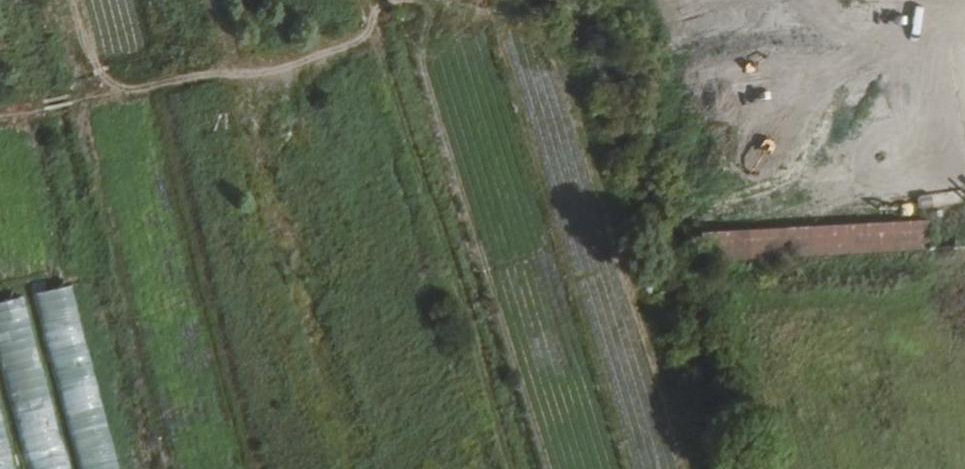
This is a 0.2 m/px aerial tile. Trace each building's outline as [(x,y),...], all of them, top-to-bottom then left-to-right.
[(708,239),(710,262),(930,249),(929,224),(708,239)] [(76,286),(37,295),(77,468),(118,468),(76,286)] [(32,297),(0,304),(0,334),(27,468),(67,468),(32,297)] [(0,405),(0,468),(14,468),(0,405)]
